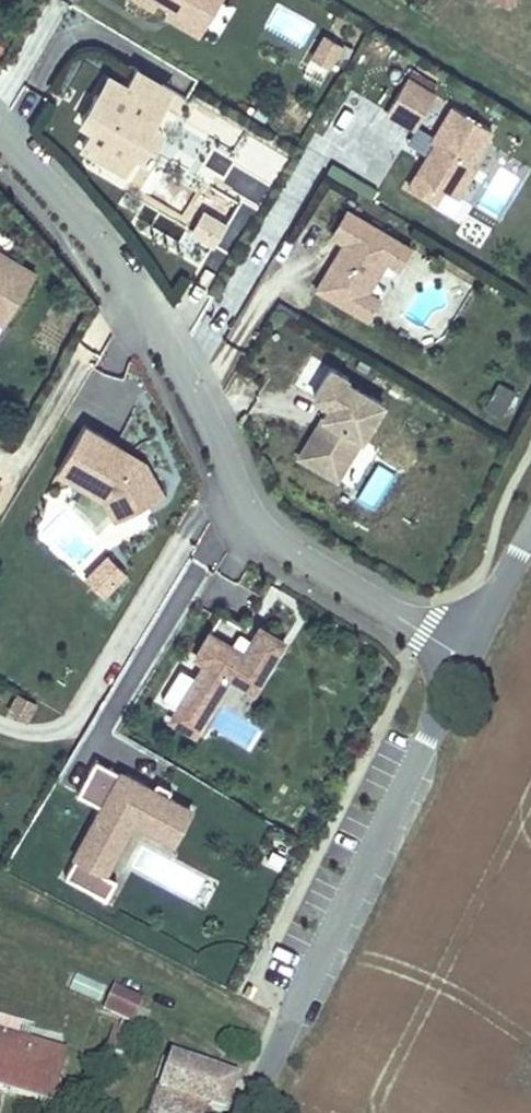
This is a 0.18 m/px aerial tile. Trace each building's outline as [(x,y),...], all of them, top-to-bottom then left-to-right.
[(151,13),(155,5),(165,11),(176,17),(180,11),(205,25),(220,0),(128,0),(151,13)] [(507,9),(512,0),(491,0),(507,9)] [(197,39),(205,25),(180,11),(176,17),(165,11),(161,19),(197,39)] [(321,82),(342,49),(323,37),(302,71),(321,82)] [(165,89),(133,71),(124,86),(117,82),(107,100),(94,93),(75,126),(87,132),(76,152),(122,178),(133,160),(134,159),(129,156),(147,125),(152,128),(163,109),(156,105),(165,89)] [(107,100),(117,82),(105,75),(94,93),(107,100)] [(412,133),(434,96),(406,79),(384,116),(412,133)] [(163,109),(172,93),(165,89),(156,105),(163,109)] [(471,166),(491,132),(449,107),(429,142),(433,144),(406,189),(436,206),(444,193),(457,201),(476,169),(471,166)] [(142,166),(161,133),(152,128),(147,125),(129,156),(134,159),(133,160),(142,166)] [(344,244),(358,220),(344,211),(329,235),(344,244)] [(211,250),(225,227),(202,213),(188,235),(211,250)] [(399,270),(410,251),(358,220),(344,244),(316,291),(368,321),(379,303),(365,294),(385,262),(399,270)] [(35,275),(0,254),(0,330),(1,331),(35,275)] [(328,408),(297,460),(321,474),(329,460),(344,468),(381,405),(344,384),(346,380),(328,370),(312,398),(328,408)] [(500,419),(514,394),(498,385),(484,410),(500,419)] [(53,477),(100,503),(112,524),(163,497),(143,462),(82,427),(53,477)] [(344,468),(329,460),(321,474),(335,482),(344,468)] [(379,465),(360,500),(376,509),(396,474),(379,465)] [(102,600),(125,576),(104,555),(81,578),(102,600)] [(180,668),(163,697),(178,706),(168,722),(197,739),(231,682),(256,696),(288,642),(260,625),(251,639),(240,632),(233,644),(211,630),(193,660),(201,665),(195,677),(180,668)] [(99,868),(127,817),(134,822),(138,814),(175,834),(190,807),(167,794),(171,786),(156,778),(152,785),(95,756),(77,791),(102,804),(65,874),(106,896),(116,877),(106,873),(99,868)] [(175,834),(138,814),(134,822),(171,841),(175,834)] [(106,873),(134,822),(127,817),(99,868),(106,873)] [(98,1003),(103,986),(71,976),(66,993),(98,1003)] [(103,1006),(132,1020),(143,997),(114,983),(103,1006)] [(2,1090),(4,1083),(50,1097),(63,1049),(12,1034),(16,1022),(0,1017),(0,1089),(2,1090)] [(234,1086),(166,1062),(153,1099),(194,1112),(225,1112),(234,1086)] [(153,1099),(148,1112),(194,1112),(153,1099)]
